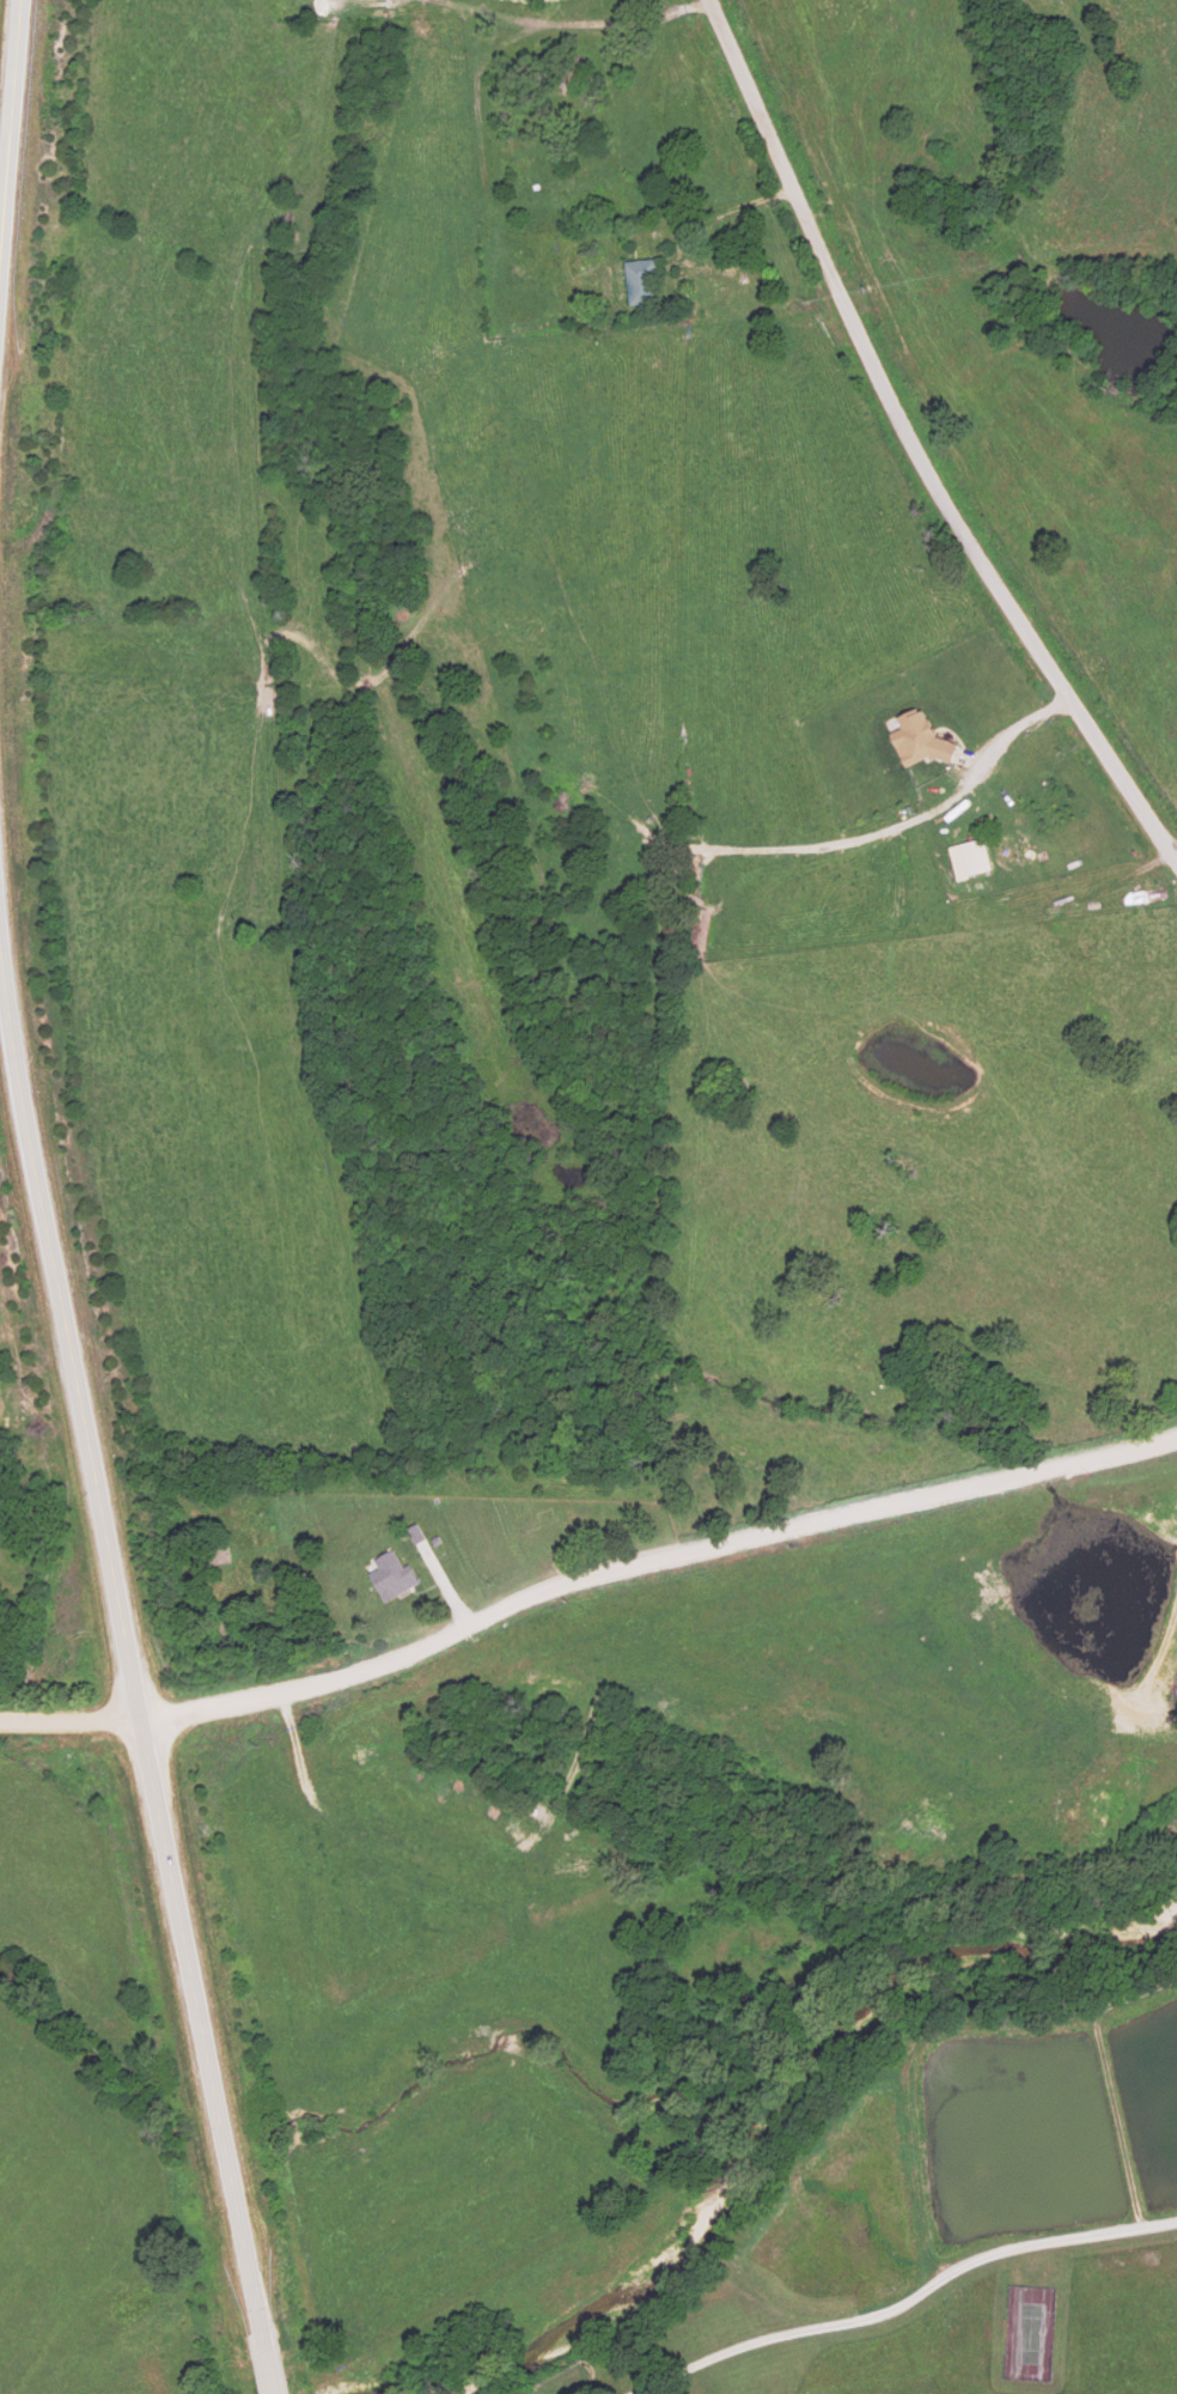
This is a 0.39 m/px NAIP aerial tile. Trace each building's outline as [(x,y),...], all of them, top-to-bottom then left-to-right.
[(629,308),(653,305),(651,282),(655,281),(653,261),(624,264),(629,308)] [(904,771),(950,754),(947,746),(939,749),(924,710),(897,720),(901,730),(890,734),(904,771)] [(957,881),(992,872),(984,839),(948,848),(957,881)] [(374,1562),(378,1571),(370,1575),(384,1604),(421,1587),(411,1566),(403,1570),(395,1552),(374,1562)]
